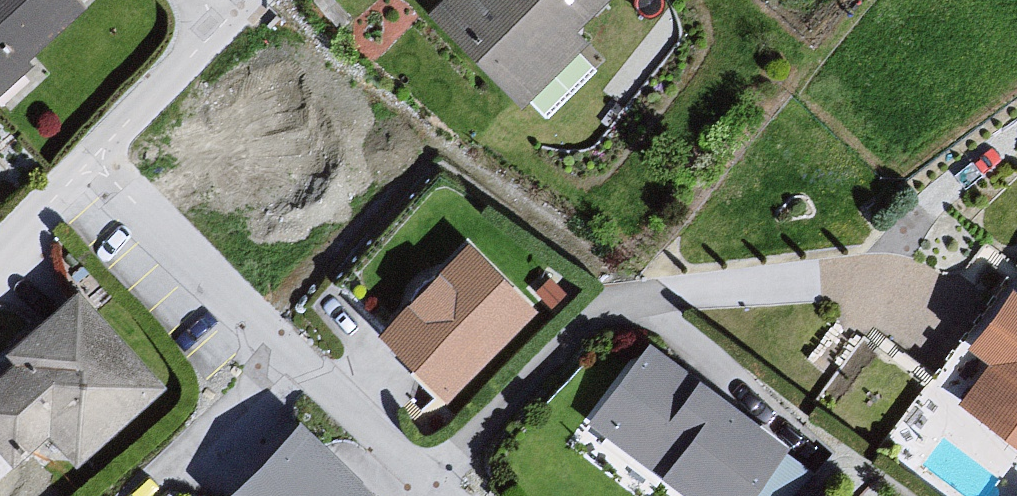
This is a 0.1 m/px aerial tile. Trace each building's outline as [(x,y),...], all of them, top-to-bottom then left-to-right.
[(66,11),(54,0),(0,0),(0,80),(66,11)] [(409,19),(508,114),(578,51),(559,39),(603,0),(430,0),(409,19)] [(445,253),(357,338),(425,409),(525,319),(445,253)] [(1016,467),(1016,279),(998,301),(991,295),(943,357),(967,375),(943,407),(992,449),(1016,467)] [(79,291),(8,355),(14,362),(0,375),(0,455),(16,473),(49,442),(78,473),(169,390),(79,291)] [(576,431),(648,477),(658,495),(793,495),(810,476),(744,437),(748,431),(638,353),(576,431)] [(221,495),(359,495),(285,430),(221,495)]
